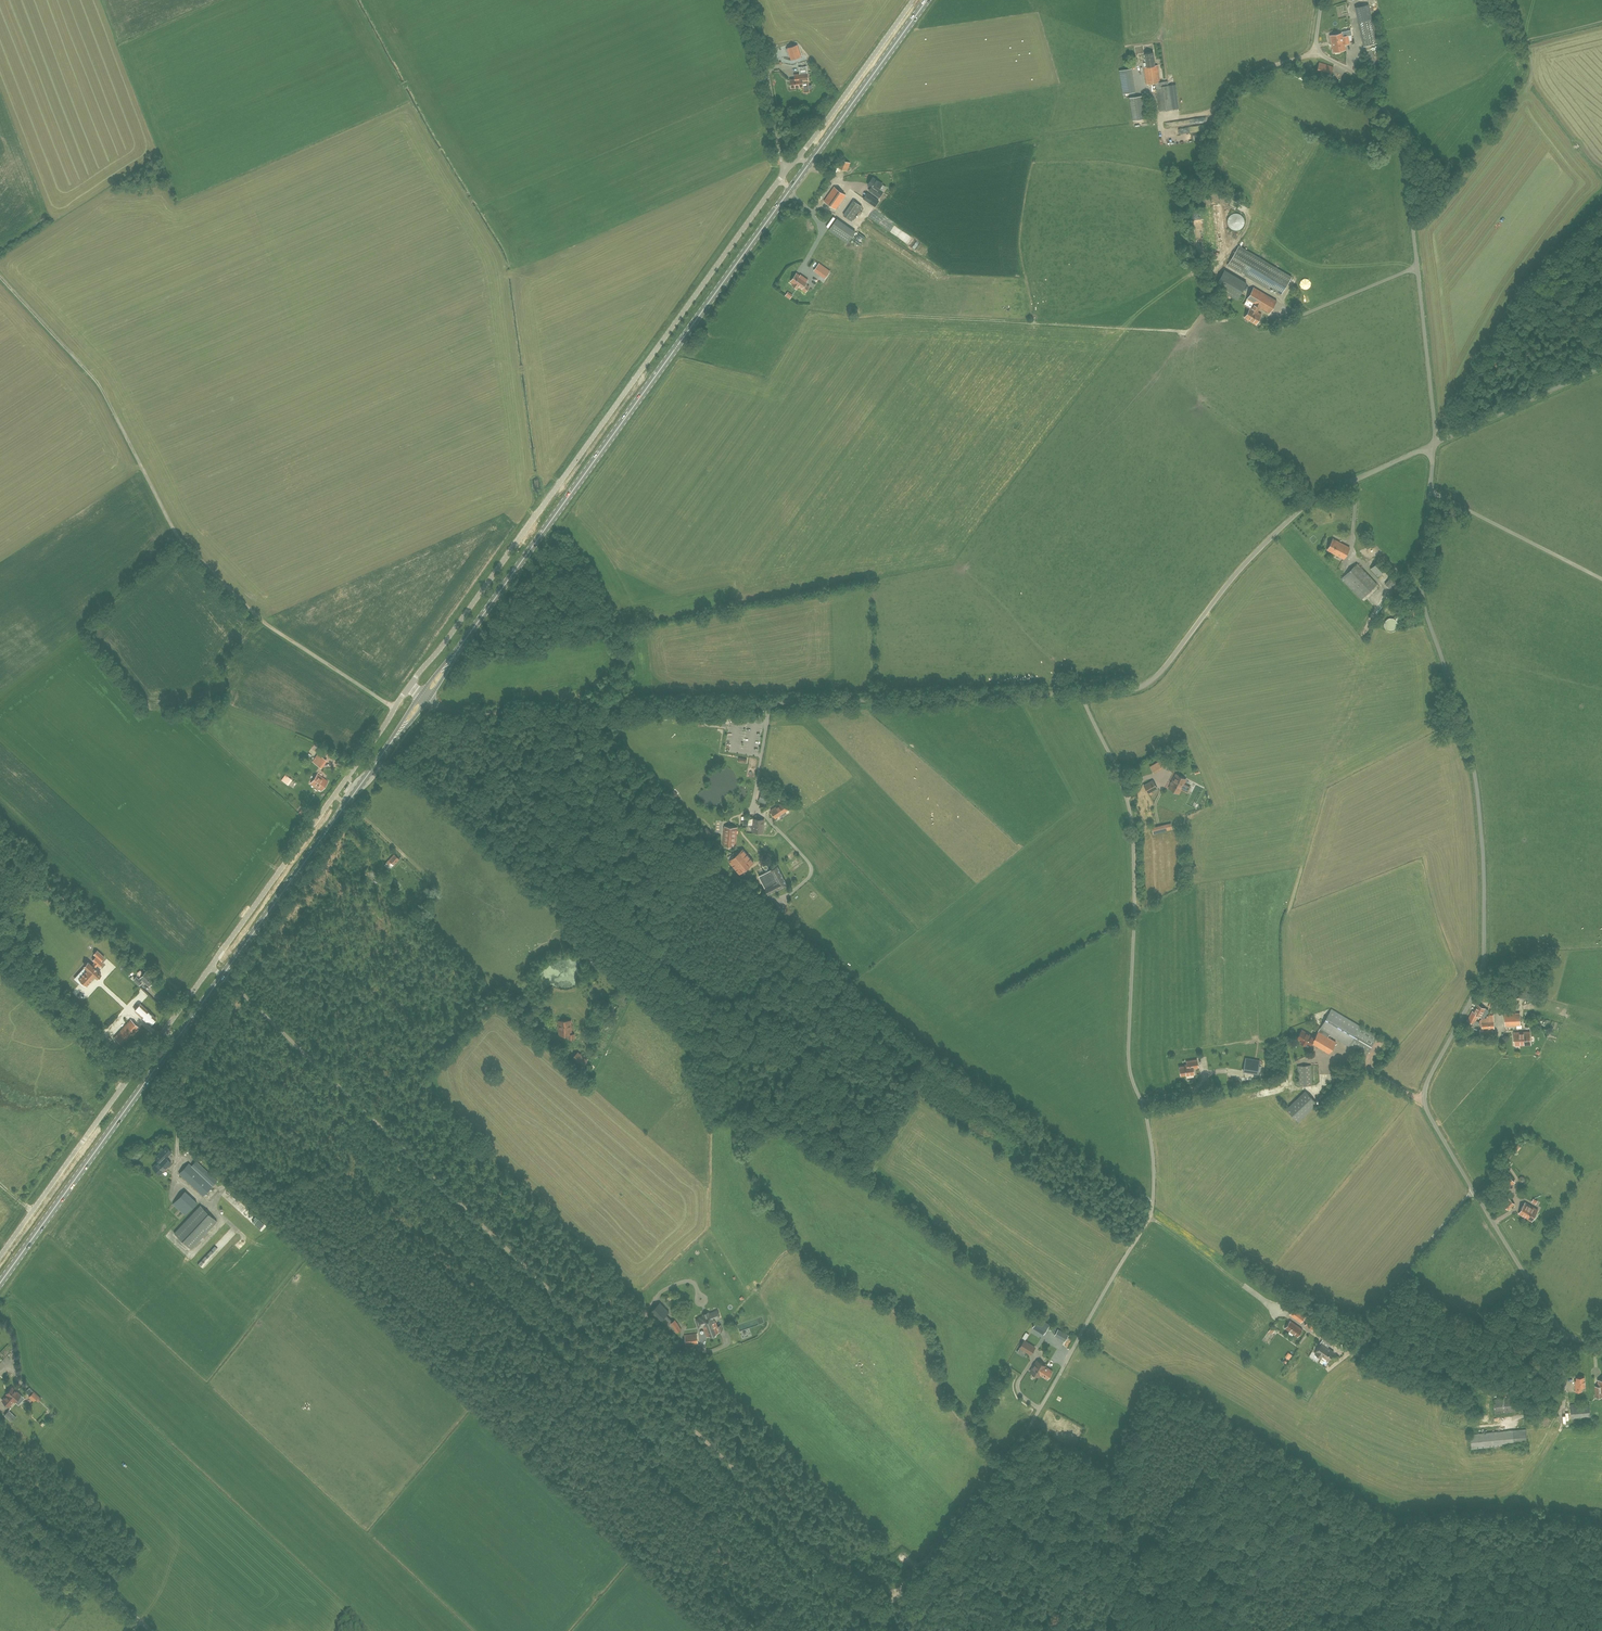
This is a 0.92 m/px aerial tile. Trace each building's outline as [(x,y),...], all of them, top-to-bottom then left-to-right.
[(1358,22),(1363,46),(1377,43),(1371,19),(1368,4),(1355,7),(1358,22)] [(1342,33),(1330,35),(1333,52),(1346,50),(1344,44),(1349,43),(1348,35),(1343,36),(1342,33)] [(788,48),(792,59),(800,56),(797,45),(788,48)] [(1158,65),(1155,65),(1153,53),(1145,54),(1147,66),(1144,67),(1146,84),(1156,83),(1156,87),(1160,111),(1179,108),(1176,84),(1165,86),(1164,81),(1160,82),(1158,65)] [(1333,67),(1319,62),(1316,73),(1330,78),(1333,67)] [(795,79),(791,80),(792,88),(803,86),(807,86),(807,81),(808,81),(807,73),(807,66),(799,67),(800,74),(794,75),(795,79)] [(1135,92),(1133,77),(1127,78),(1126,69),(1119,70),(1123,94),(1135,92)] [(1136,96),(1130,98),(1133,121),(1148,118),(1144,95),(1136,96)] [(847,171),(850,163),(841,159),(838,167),(847,171)] [(882,184),(873,177),(868,184),(873,188),(871,192),(879,197),(883,192),(879,189),(882,184)] [(836,209),(846,195),(834,187),(824,201),(836,209)] [(867,193),(864,198),(875,206),(879,201),(867,193)] [(854,200),(844,215),(852,221),(862,206),(854,200)] [(875,220),(879,214),(873,210),(869,216),(875,220)] [(1244,224),(1244,223),(1244,221),(1244,220),(1244,219),(1244,218),(1243,217),(1243,216),(1242,216),(1241,215),(1240,214),(1239,213),(1237,213),(1236,213),(1235,213),(1234,213),(1233,213),(1232,214),(1231,214),(1231,215),(1230,216),(1229,217),(1228,218),(1228,219),(1228,220),(1228,222),(1228,223),(1228,224),(1228,225),(1229,226),(1229,227),(1230,227),(1231,228),(1232,229),(1233,230),(1234,230),(1236,230),(1237,230),(1238,230),(1239,230),(1240,229),(1241,229),(1241,228),(1242,227),(1243,226),(1244,225),(1244,224)] [(856,232),(837,219),(829,230),(848,243),(856,232)] [(1239,246),(1228,265),(1267,288),(1268,286),(1281,293),(1291,276),(1276,268),(1239,246)] [(830,271),(819,264),(815,270),(825,278),(830,271)] [(1224,271),(1215,286),(1237,299),(1246,284),(1224,271)] [(804,279),(805,278),(801,275),(800,276),(797,273),(791,281),(794,284),(793,286),(797,289),(799,287),(805,292),(809,287),(806,284),(808,281),(804,279)] [(1277,301),(1254,287),(1247,299),(1254,303),(1259,307),(1270,313),(1277,301)] [(1259,307),(1254,303),(1251,309),(1250,308),(1245,317),(1256,324),(1262,315),(1256,312),(1257,311),(1259,307)] [(1350,547),(1333,538),(1327,549),(1344,558),(1350,547)] [(1386,568),(1379,560),(1370,569),(1378,576),(1386,568)] [(1377,584),(1357,563),(1341,579),(1362,599),(1377,584)] [(1402,596),(1406,599),(1411,593),(1407,590),(1402,596)] [(320,767),(326,759),(318,754),(312,761),(320,767)] [(1154,773),(1159,771),(1154,764),(1150,766),(1154,773)] [(284,774),(280,780),(288,785),(291,779),(284,774)] [(322,791),(328,782),(318,774),(311,783),(322,791)] [(1177,775),(1170,788),(1178,793),(1181,788),(1180,788),(1182,783),(1183,784),(1185,779),(1177,775)] [(1145,786),(1148,793),(1157,788),(1153,781),(1145,786)] [(758,801),(766,804),(770,794),(762,791),(758,801)] [(786,814),(785,811),(788,809),(784,803),(779,806),(779,805),(771,810),(776,818),(781,814),(782,816),(786,814)] [(754,819),(753,832),(763,832),(764,819),(754,819)] [(1153,833),(1172,829),(1171,823),(1152,828),(1153,833)] [(725,826),(723,845),(736,846),(737,827),(725,826)] [(706,837),(709,840),(709,841),(715,835),(714,834),(706,827),(701,832),(706,837)] [(737,854),(735,856),(729,861),(740,874),(746,869),(745,868),(748,866),(748,867),(754,862),(743,849),(737,854)] [(392,863),(394,864),(399,859),(394,854),(389,860),(386,863),(389,866),(392,863)] [(768,868),(765,870),(766,872),(761,875),(759,876),(760,877),(762,877),(767,887),(765,888),(768,894),(787,884),(777,866),(769,870),(768,868)] [(770,905),(778,914),(783,909),(775,901),(770,905)] [(104,957),(97,951),(94,954),(96,956),(93,960),(100,966),(103,963),(101,960),(104,957)] [(95,976),(96,977),(97,978),(98,977),(98,978),(99,978),(101,976),(101,975),(101,974),(88,962),(84,966),(88,969),(79,978),(87,985),(95,976)] [(149,986),(155,979),(146,971),(140,978),(141,978),(139,980),(136,977),(133,980),(139,985),(142,982),(141,981),(142,980),(149,986)] [(1532,999),(1533,993),(1520,991),(1519,997),(1532,999)] [(133,998),(127,1005),(132,1009),(138,1002),(133,998)] [(150,1025),(156,1018),(141,1004),(135,1011),(150,1025)] [(1474,1011),(1473,1010),(1468,1020),(1474,1023),(1479,1015),(1481,1016),(1486,1008),(1478,1004),(1474,1011)] [(1331,1009),(1315,1037),(1302,1030),(1297,1038),(1302,1041),(1301,1042),(1305,1045),(1306,1043),(1310,1045),(1312,1043),(1329,1053),(1336,1042),(1328,1037),(1329,1034),(1366,1055),(1377,1036),(1331,1009)] [(1505,1026),(1521,1025),(1520,1012),(1505,1013),(1505,1026)] [(124,1045),(140,1028),(130,1020),(115,1037),(124,1045)] [(571,1020),(559,1021),(559,1035),(569,1035),(569,1039),(574,1039),(574,1034),(571,1034),(571,1020)] [(1531,1044),(1530,1031),(1515,1032),(1515,1045),(1531,1044)] [(577,1050),(570,1057),(580,1067),(587,1060),(577,1050)] [(1260,1060),(1255,1059),(1245,1058),(1243,1071),(1258,1073),(1260,1060)] [(1197,1060),(1187,1061),(1187,1065),(1180,1066),(1181,1075),(1186,1074),(1186,1075),(1194,1074),(1193,1068),(1198,1067),(1197,1060)] [(1298,1066),(1299,1086),(1312,1085),(1311,1065),(1298,1066)] [(1298,1121),(1311,1109),(1317,1103),(1305,1090),(1286,1109),(1298,1121)] [(155,1158),(159,1161),(152,1167),(160,1175),(171,1163),(166,1158),(172,1152),(166,1147),(155,1158)] [(1504,1171),(1511,1162),(1506,1158),(1499,1166),(1504,1171)] [(189,1163),(179,1173),(203,1196),(217,1181),(196,1161),(192,1166),(189,1163)] [(1499,1181),(1506,1188),(1514,1181),(1507,1174),(1499,1181)] [(177,1208),(189,1194),(185,1191),(172,1204),(177,1208)] [(1515,1203),(1510,1199),(1508,1196),(1501,1202),(1508,1209),(1515,1203)] [(1519,1213),(1532,1220),(1538,1210),(1525,1202),(1519,1213)] [(191,1249),(217,1221),(200,1206),(174,1233),(191,1249)] [(658,1301),(649,1311),(659,1321),(670,1309),(665,1304),(664,1306),(658,1301)] [(718,1317),(716,1311),(708,1314),(707,1314),(705,1315),(700,1317),(701,1318),(699,1319),(700,1322),(701,1327),(703,1326),(707,1336),(723,1330),(721,1324),(717,1326),(715,1320),(716,1319),(716,1318),(718,1317)] [(1298,1312),(1294,1317),(1301,1322),(1305,1316),(1298,1312)] [(1038,1318),(1033,1327),(1044,1333),(1049,1325),(1038,1318)] [(1305,1324),(1312,1330),(1317,1323),(1310,1318),(1305,1324)] [(675,1320),(670,1323),(677,1332),(681,1329),(675,1320)] [(1290,1321),(1285,1327),(1298,1336),(1302,1329),(1290,1321)] [(1058,1329),(1055,1335),(1065,1341),(1068,1335),(1058,1329)] [(1325,1332),(1321,1337),(1330,1344),(1331,1345),(1335,1339),(1325,1332)] [(686,1345),(699,1343),(697,1333),(685,1335),(686,1345)] [(1035,1347),(1031,1344),(1024,1340),(1020,1347),(1031,1354),(1035,1347)] [(1322,1343),(1321,1344),(1316,1351),(1317,1351),(1315,1353),(1321,1357),(1322,1355),(1328,1360),(1334,1352),(1328,1347),(1322,1343)] [(1039,1377),(1040,1374),(1046,1366),(1038,1361),(1036,1363),(1030,1371),(1039,1377)] [(1046,1366),(1040,1374),(1047,1379),(1053,1371),(1046,1366)] [(1451,1370),(1451,1371),(1448,1370),(1447,1376),(1449,1377),(1449,1379),(1462,1383),(1465,1374),(1451,1370)] [(1577,1381),(1575,1381),(1576,1391),(1582,1391),(1581,1387),(1585,1386),(1584,1376),(1577,1377),(1577,1381)] [(20,1395),(12,1388),(6,1394),(7,1395),(2,1401),(9,1407),(13,1401),(15,1402),(20,1395)] [(34,1391),(31,1394),(39,1402),(42,1398),(39,1396),(34,1391)] [(1495,1413),(1524,1410),(1523,1396),(1494,1399),(1495,1413)] [(1590,1403),(1571,1404),(1572,1418),(1591,1416),(1590,1403)] [(9,1411),(4,1415),(11,1422),(16,1418),(9,1411)] [(1526,1429),(1471,1434),(1472,1448),(1527,1442),(1526,1429)]
